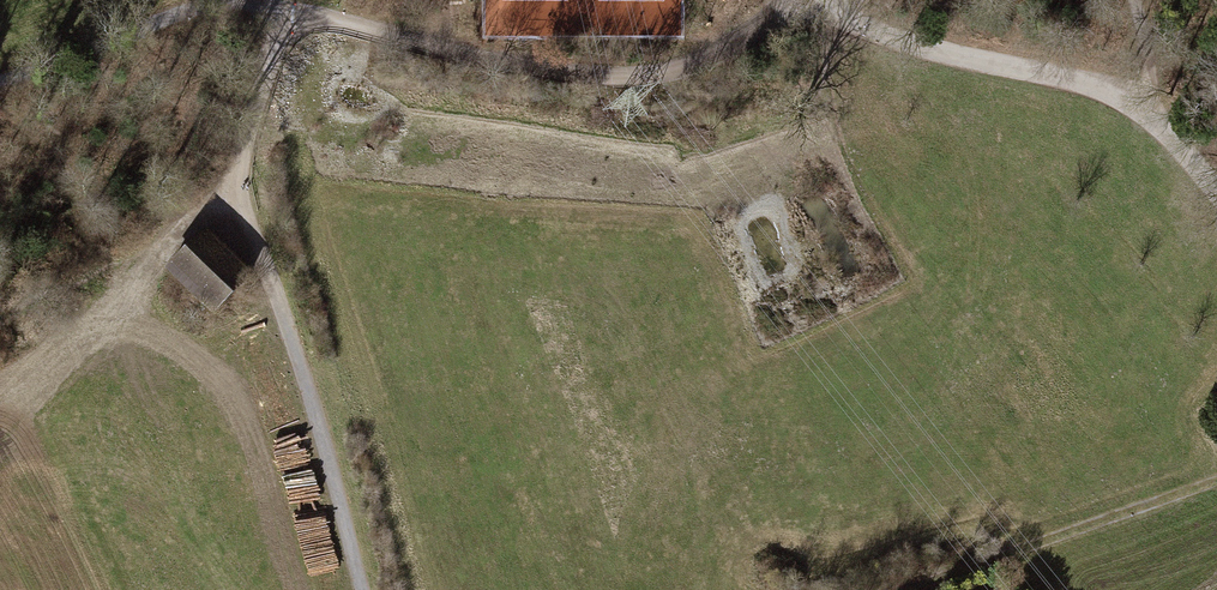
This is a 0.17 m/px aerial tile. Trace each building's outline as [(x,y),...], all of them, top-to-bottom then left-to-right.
[(206,231),(164,275),(212,321),(254,276),(206,231)]
